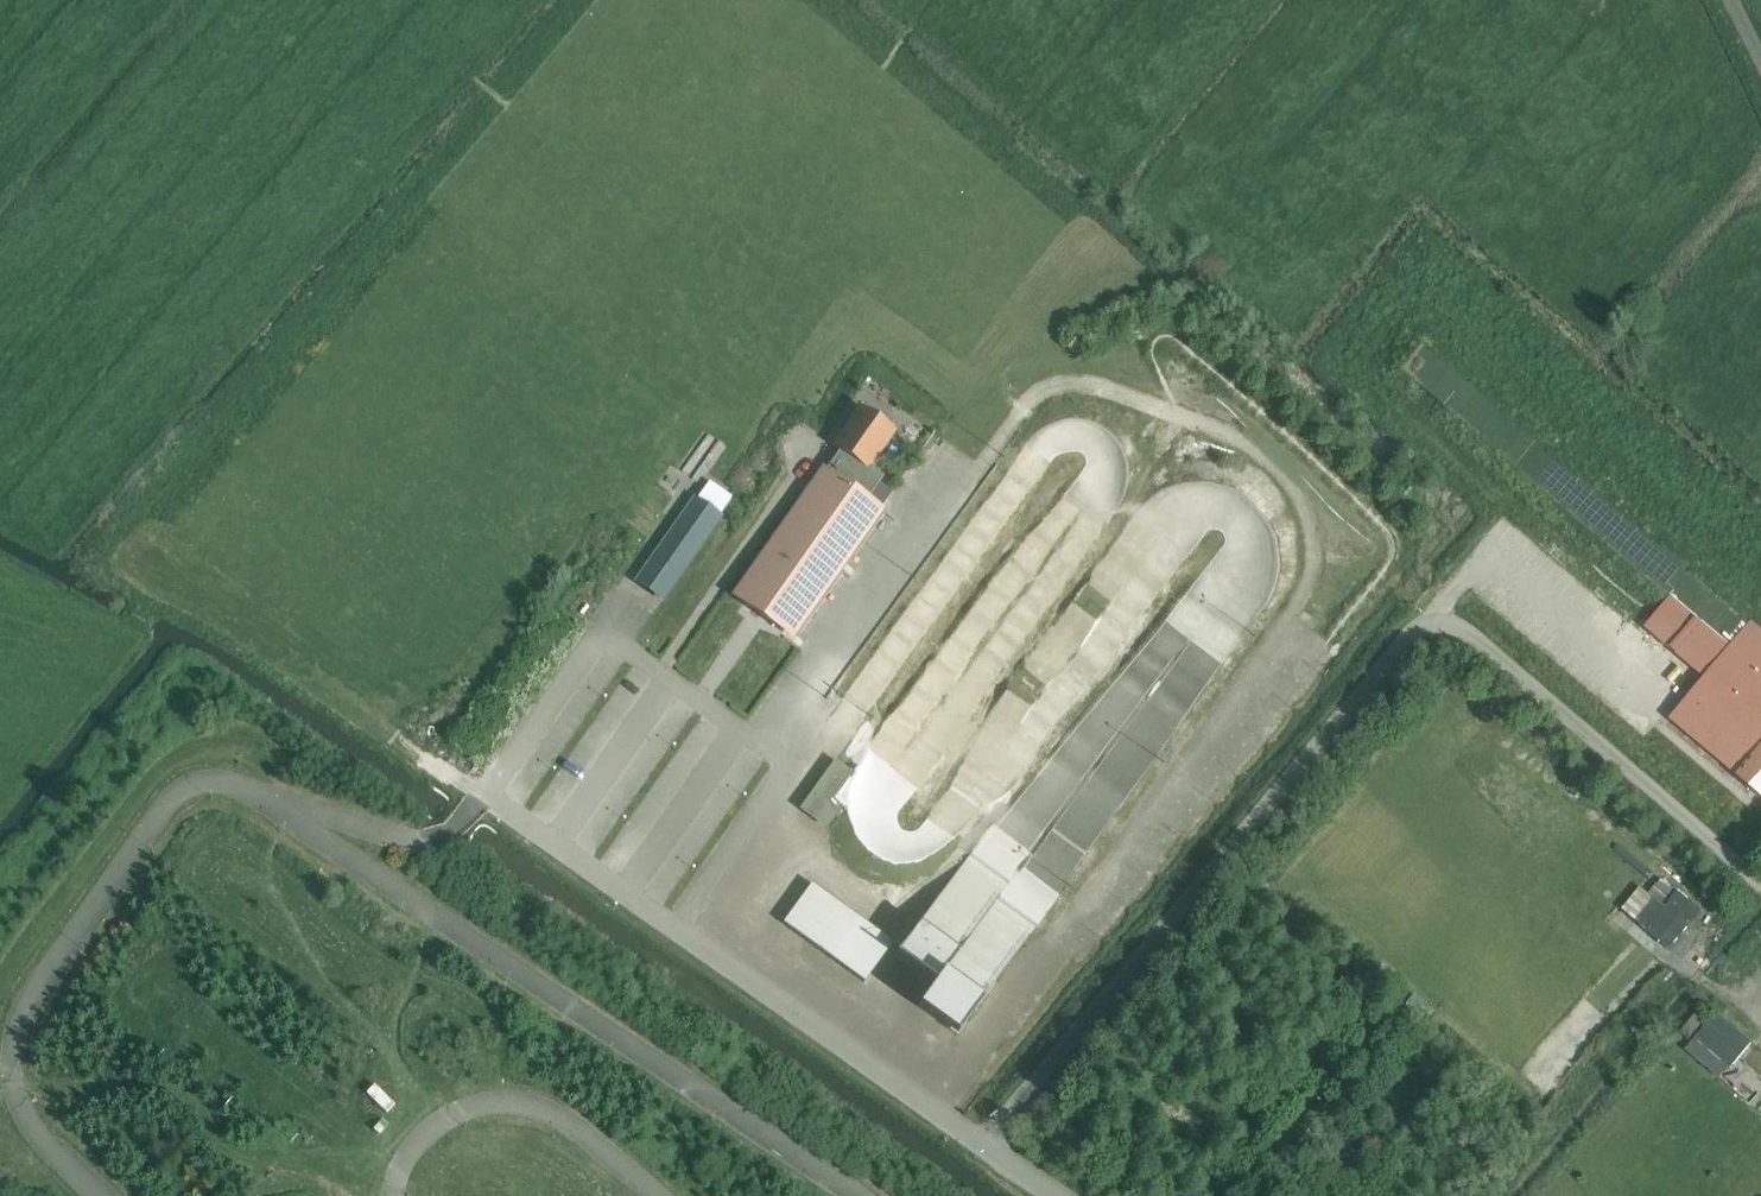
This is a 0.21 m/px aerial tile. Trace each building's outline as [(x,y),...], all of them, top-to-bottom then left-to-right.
[(1398,369),(1669,598),(1645,627),(1704,677),(1669,718),(1737,776),(1760,796),(1760,633),(1420,344),(1398,369)] [(825,470),(865,499),(867,500),(883,476),(868,466),(893,430),(861,408),(834,446),(840,450),(825,470)] [(776,625),(865,499),(825,470),(735,597),(776,625)] [(661,598),(719,516),(695,500),(638,582),(661,598)] [(971,594),(895,715),(918,730),(916,733),(975,770),(1005,721),(978,704),(1027,626),(1004,611),(997,623),(985,615),(992,604),(1001,610),(1009,597),(1035,612),(1038,607),(988,576),(975,597),(971,594)] [(895,760),(901,748),(878,736),(871,747),(895,760)] [(959,787),(973,768),(948,749),(933,768),(959,787)] [(817,819),(850,773),(835,762),(802,808),(817,819)] [(947,952),(982,984),(1036,925),(966,861),(925,905),(960,938),(947,952)] [(900,940),(806,890),(782,934),(876,984),(900,940)] [(1636,921),(1668,949),(1700,912),(1677,892),(1665,908),(1654,899),(1636,921)] [(953,1014),(973,974),(932,953),(912,993),(953,1014)] [(1752,1042),(1716,1013),(1695,1038),(1730,1068),(1752,1042)] [(1760,1105),(1760,1090),(1749,1096),(1755,1108),(1760,1105)]
